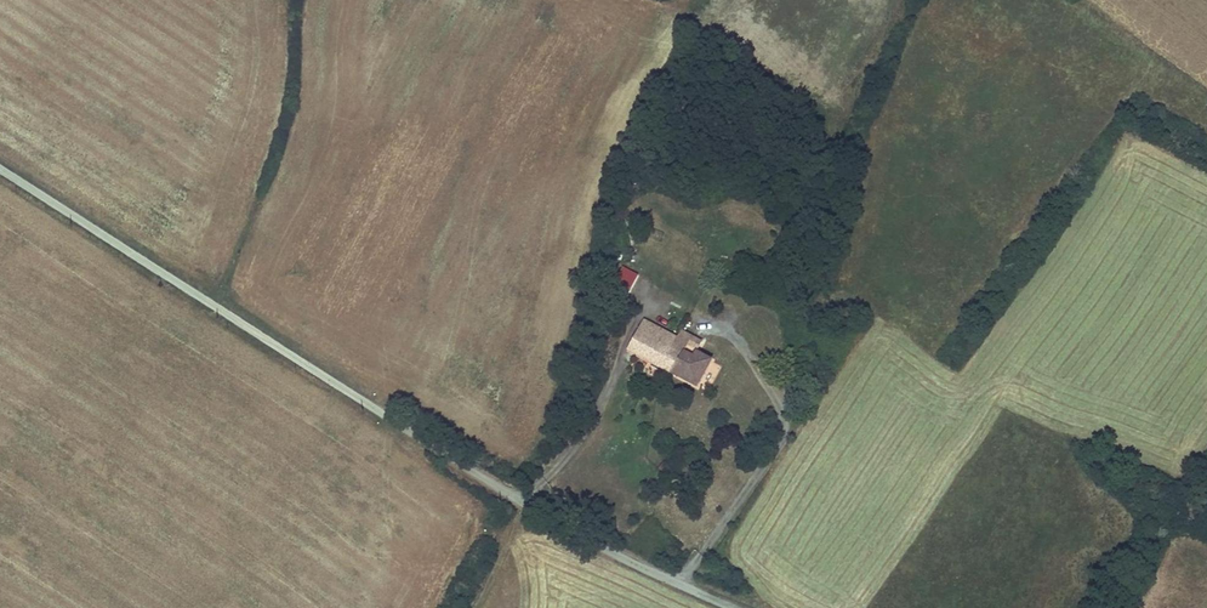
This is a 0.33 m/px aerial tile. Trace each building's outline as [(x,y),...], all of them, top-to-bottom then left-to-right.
[(646,319),(630,347),(698,386),(713,361),(697,352),(703,342),(683,330),(679,338),(646,319)]
